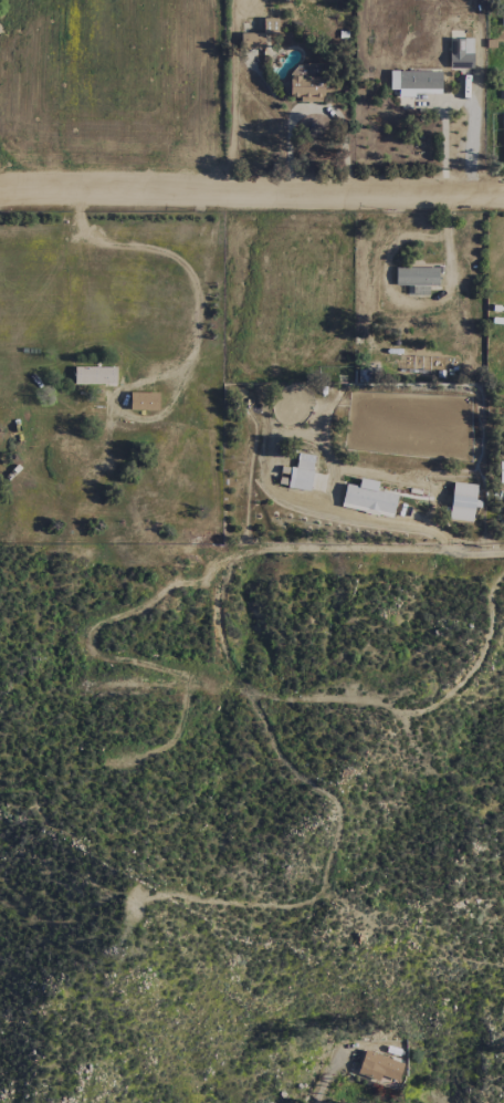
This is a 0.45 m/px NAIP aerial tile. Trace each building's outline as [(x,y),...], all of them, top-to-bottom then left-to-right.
[(277,33),(276,18),(262,19),(263,34),(277,33)] [(263,33),(240,33),(240,48),(263,49),(263,33)] [(448,39),(449,68),(472,68),(472,39),(448,39)] [(289,97),(299,98),(299,102),(322,102),(323,64),(290,64),(289,97)] [(398,95),(440,95),(440,72),(390,71),(390,89),(398,89),(398,95)] [(395,285),(412,286),(412,295),(428,295),(429,285),(438,285),(438,268),(395,268),(395,285)] [(74,384),(116,384),(116,367),(74,367),(74,384)] [(158,410),(158,392),(129,393),(130,411),(158,410)] [(295,469),(289,468),(286,488),(309,491),(314,456),(297,453),(295,469)] [(396,494),(376,491),(377,481),(359,478),(358,486),(345,484),(341,508),(392,516),(396,494)] [(449,520),(474,522),(476,500),(475,500),(476,485),(452,482),(449,520)] [(356,1074),(394,1088),(403,1064),(365,1049),(356,1074)]
